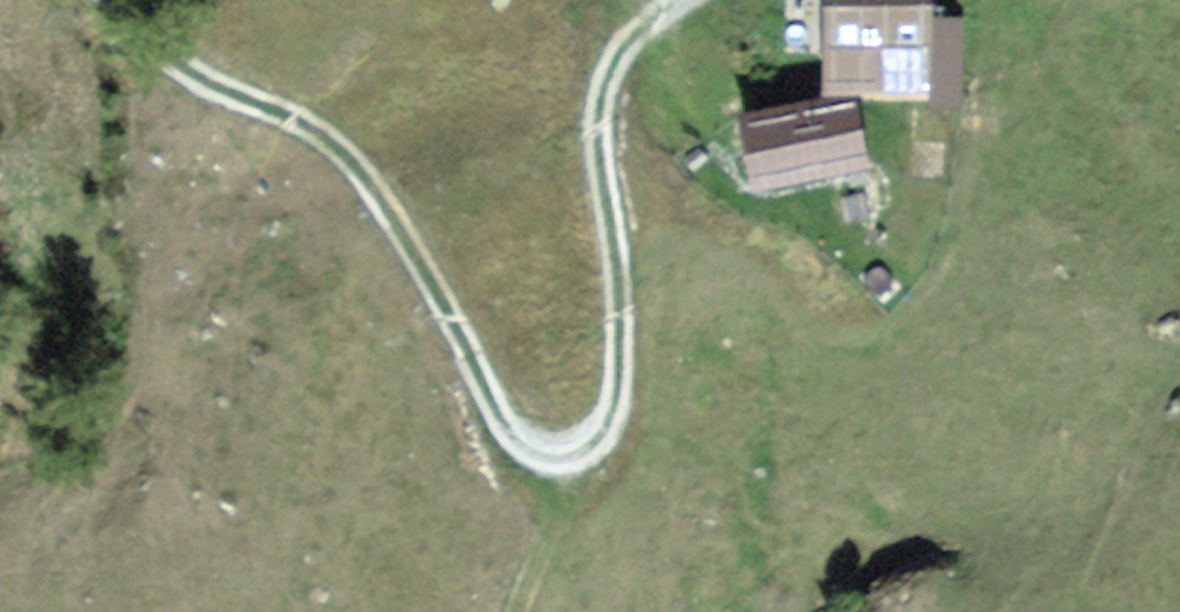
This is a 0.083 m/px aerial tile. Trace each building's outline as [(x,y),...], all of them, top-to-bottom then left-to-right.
[(831,39),(831,92),(930,91),(929,0),(830,0),(831,39)] [(751,152),(760,188),(862,165),(846,92),(743,115),(751,152)]
